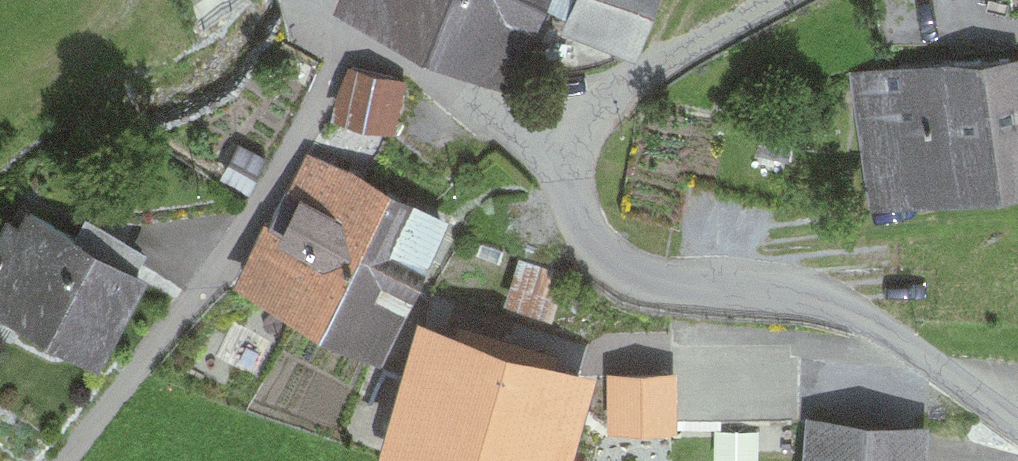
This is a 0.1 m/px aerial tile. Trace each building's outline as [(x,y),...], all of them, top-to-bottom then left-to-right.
[(412,22),(422,0),(362,0),(412,22)] [(412,22),(510,66),(545,0),(422,0),(412,22)] [(572,12),(627,33),(640,0),(577,0),(572,12)] [(951,58),(968,171),(1017,164),(1017,71),(1012,72),(1009,55),(952,58),(951,58)] [(912,179),(968,171),(951,58),(856,71),(858,79),(841,87),(844,101),(861,99),(874,185),(912,179)] [(351,66),(341,108),(388,120),(399,78),(351,66)] [(791,128),(759,122),(747,184),(780,190),(791,128)] [(241,146),(226,173),(245,183),(260,157),(241,146)] [(242,272),(309,307),(353,224),(366,231),(387,192),(308,150),(242,272)] [(366,231),(353,224),(309,307),(379,344),(441,223),(426,213),(387,192),(366,231)] [(16,284),(13,290),(41,305),(37,311),(64,326),(70,315),(101,332),(135,275),(114,263),(125,243),(88,223),(79,238),(30,211),(21,227),(9,220),(0,236),(0,275),(16,284)] [(524,258),(511,295),(550,309),(563,271),(524,258)] [(395,429),(472,452),(507,340),(462,326),(457,341),(425,331),(395,429)] [(507,340),(472,452),(499,460),(552,460),(578,378),(543,367),(547,353),(507,340)] [(671,373),(610,373),(611,419),(671,419),(671,373)] [(814,460),(914,460),(916,431),(817,423),(814,460)]
